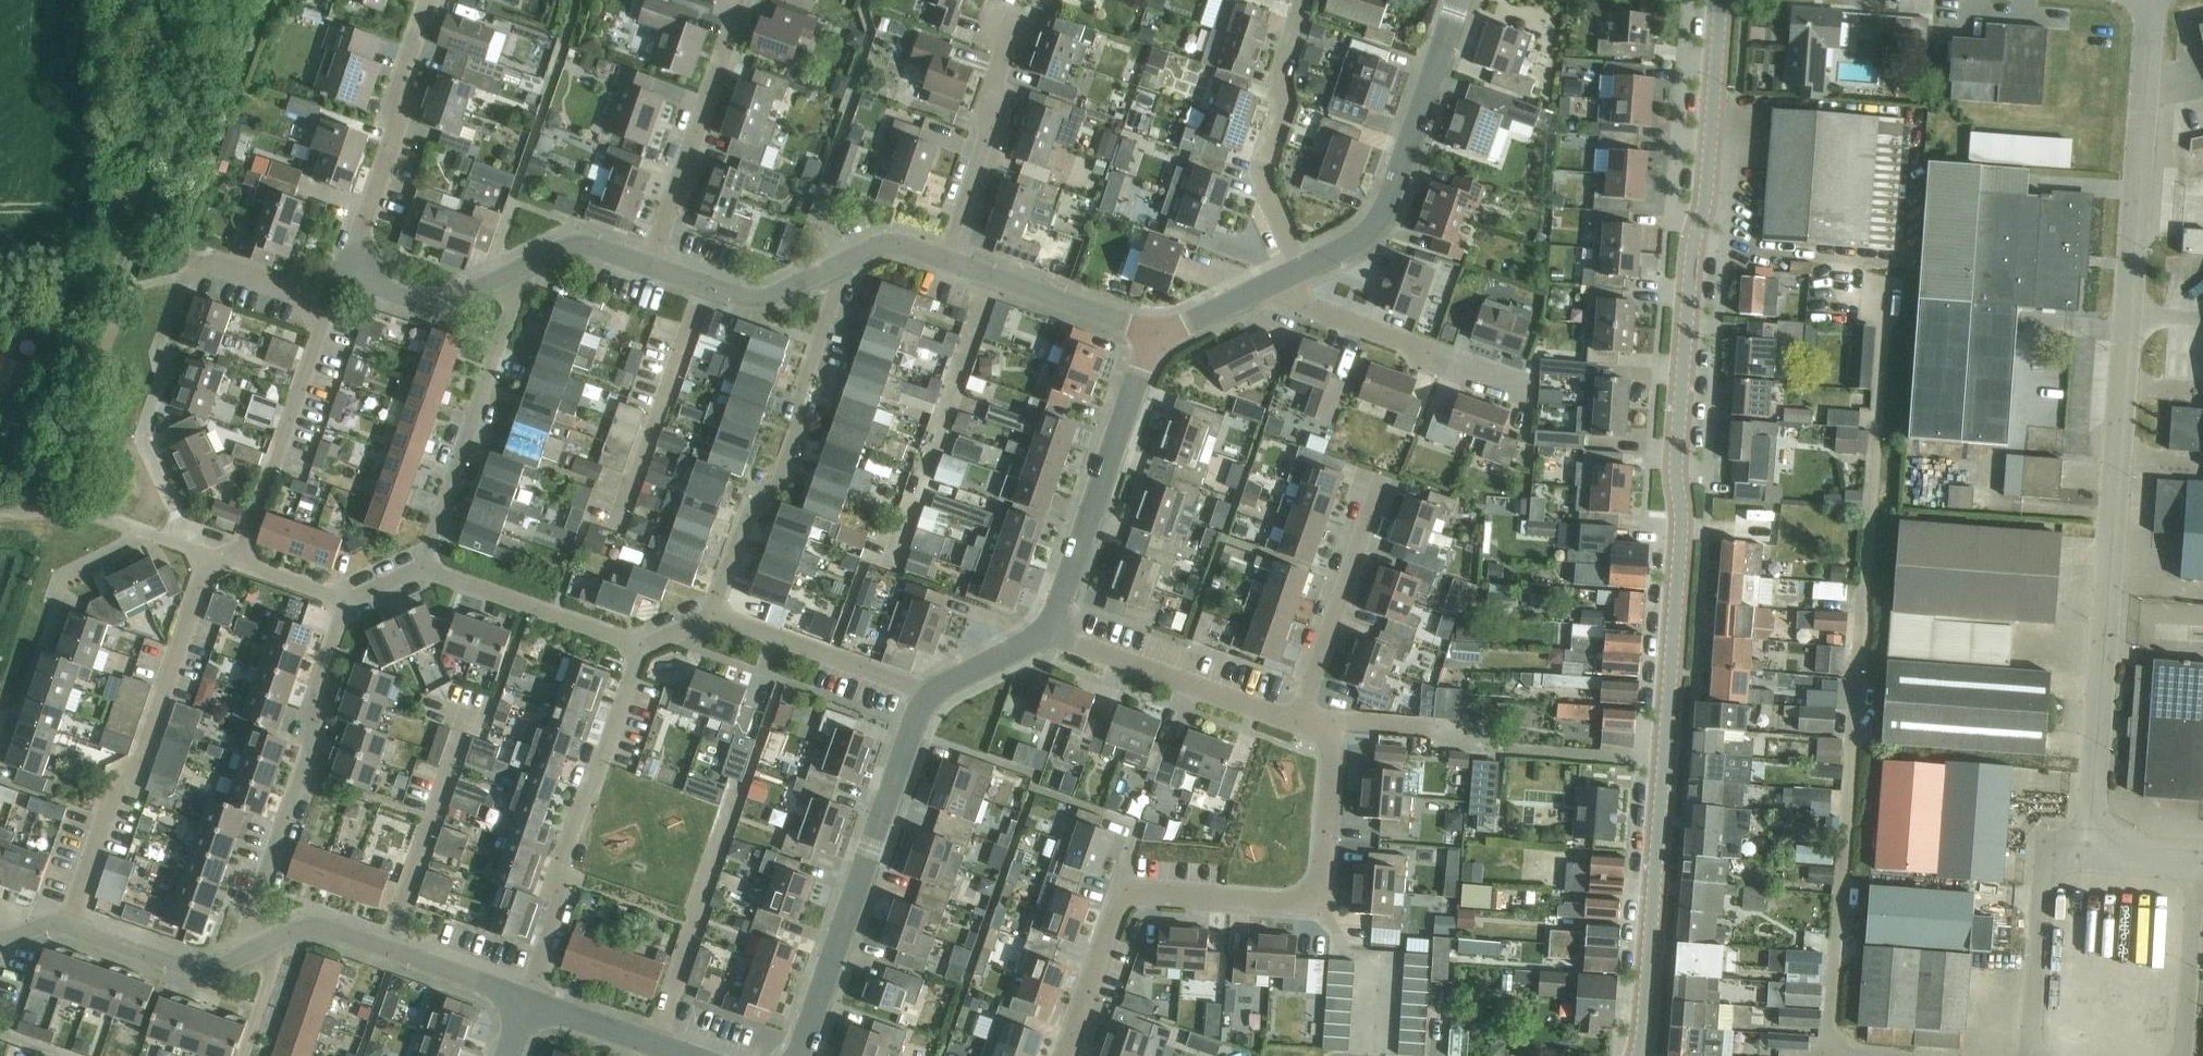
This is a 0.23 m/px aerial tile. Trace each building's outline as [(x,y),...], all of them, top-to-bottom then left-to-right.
[(383,12),(387,0),(350,0),(383,12)] [(690,78),(705,32),(676,22),(680,10),(650,0),(647,0),(640,23),(665,31),(654,66),(690,78)] [(959,0),(922,0),(936,6),(930,24),(953,32),(960,13),(955,11),(959,0)] [(1213,30),(1263,47),(1270,27),(1257,22),(1262,10),(1239,1),(1235,0),(1224,0),(1213,30)] [(1391,48),(1395,34),(1379,29),(1389,0),(1330,0),(1326,12),(1368,27),(1364,39),(1391,48)] [(303,17),(322,24),(326,16),(306,9),(303,17)] [(812,38),(817,23),(779,9),(774,23),(763,18),(752,50),(791,64),(802,34),(812,38)] [(1841,17),(1841,14),(1793,10),(1788,85),(1803,87),(1802,99),(1826,101),(1828,79),(1823,79),(1825,47),(1838,48),(1841,17)] [(362,26),(384,43),(393,32),(371,15),(362,26)] [(1597,55),(1654,59),(1655,45),(1646,45),(1648,17),(1612,15),(1610,42),(1598,41),(1597,55)] [(466,70),(504,83),(508,70),(485,62),(495,32),(450,17),(440,47),(470,58),(466,70)] [(1897,18),(1895,43),(1911,44),(1925,45),(1927,20),(1913,19),(1897,18)] [(1045,30),(1038,51),(1073,63),(1082,66),(1089,46),(1094,47),(1100,31),(1063,21),(1058,34),(1045,30)] [(1488,22),(1474,64),(1495,72),(1491,85),(1529,98),(1535,81),(1519,75),(1532,38),(1522,34),(1488,22)] [(1951,100),(2042,107),(2048,29),(1988,24),(1986,44),(1954,42),(1951,81),(1953,81),(1951,100)] [(317,92),(366,109),(380,68),(371,65),(379,41),(339,28),(317,92)] [(1201,63),(1219,69),(1239,76),(1244,64),(1256,68),(1263,47),(1213,30),(1201,63)] [(920,36),(911,62),(932,69),(925,88),(933,91),(930,102),(957,111),(961,100),(962,101),(978,56),(920,36)] [(1340,74),(1354,79),(1390,91),(1398,69),(1385,64),(1390,52),(1353,39),(1340,74)] [(1073,63),(1038,51),(1030,71),(1043,76),(1038,89),(1075,102),(1080,89),(1066,84),(1073,63)] [(1602,76),(1600,99),(1614,100),(1614,101),(1651,104),(1653,80),(1643,79),(1645,66),(1606,62),(1605,77),(1602,76)] [(608,132),(646,145),(662,100),(649,96),(654,79),(623,68),(617,85),(623,87),(608,132)] [(1223,93),(1215,115),(1250,127),(1260,100),(1247,95),(1252,81),(1239,76),(1219,69),(1212,89),(1223,93)] [(431,90),(427,100),(465,113),(470,99),(473,100),(477,89),(490,94),(495,81),(465,71),(461,84),(441,77),(436,91),(431,90)] [(741,83),(732,108),(768,121),(776,99),(784,102),(790,83),(757,71),(751,86),(741,83)] [(520,89),(539,95),(544,80),(524,74),(520,89)] [(1390,91),(1354,79),(1340,74),(1328,110),(1365,123),(1369,110),(1382,114),(1390,91)] [(1565,81),(1564,95),(1581,97),(1582,82),(1565,81)] [(1461,102),(1445,145),(1487,160),(1498,127),(1510,131),(1514,121),(1535,128),(1542,109),(1472,85),(1465,104),(1461,102)] [(1032,104),(1023,131),(1055,143),(1062,145),(1075,107),(1048,97),(1044,108),(1032,104)] [(287,113),(318,123),(323,109),(292,98),(287,113)] [(1560,98),(1559,107),(1570,108),(1570,99),(1560,98)] [(1614,100),(1600,99),(1598,123),(1591,123),(1590,136),(1600,137),(1639,140),(1640,127),(1649,127),(1651,104),(1614,101),(1614,100)] [(427,100),(424,110),(429,112),(424,127),(444,133),(439,146),(469,156),(474,144),(478,132),(464,127),(461,126),(465,113),(427,100)] [(732,108),(723,135),(734,139),(728,155),(742,159),(761,166),(768,147),(770,147),(778,124),(768,121),(732,108)] [(1764,241),(1871,250),(1894,251),(1904,121),(1773,111),(1764,241)] [(1187,128),(1180,148),(1193,153),(1226,164),(1231,151),(1240,155),(1250,127),(1215,115),(1208,134),(1201,132),(1200,132),(1187,128)] [(1335,135),(1327,158),(1362,170),(1370,147),(1358,143),(1362,131),(1325,118),(1321,131),(1335,135)] [(899,145),(894,158),(931,171),(938,148),(919,142),(923,129),(896,120),(888,141),(899,145)] [(555,146),(562,126),(548,122),(541,142),(555,146)] [(314,150),(359,166),(368,140),(323,123),(314,150)] [(854,126),(849,141),(861,145),(866,130),(854,126)] [(1025,161),(1021,174),(1049,183),(1053,172),(1046,169),(1055,143),(1023,131),(1014,157),(1025,161)] [(1972,133),(1970,162),(2071,169),(2073,141),(1972,133)] [(1597,150),(1595,172),(1608,173),(1608,175),(1645,178),(1647,153),(1638,153),(1639,140),(1600,137),(1599,150),(1597,150)] [(847,142),(840,159),(831,186),(844,190),(860,147),(847,142)] [(614,172),(609,185),(644,197),(652,174),(640,170),(644,159),(611,147),(604,168),(614,172)] [(349,193),(359,166),(314,150),(309,163),(311,164),(306,178),(349,193)] [(1194,177),(1187,197),(1222,209),(1233,180),(1222,176),(1226,164),(1193,153),(1185,174),(1194,177)] [(1305,176),(1300,189),(1301,189),(1337,202),(1342,189),(1354,193),(1362,170),(1327,158),(1326,158),(1315,154),(1306,177),(1305,176)] [(931,171),(894,158),(890,172),(879,168),(876,178),(923,194),(931,171)] [(716,165),(707,190),(739,201),(744,188),(760,194),(769,169),(761,166),(742,159),(738,172),(716,165)] [(810,159),(804,176),(821,182),(826,165),(810,159)] [(268,206),(263,221),(298,233),(308,206),(296,202),(300,189),(299,189),(304,174),(273,163),(267,179),(263,177),(255,202),(268,206)] [(2008,446),(2018,308),(2078,313),(2086,201),(2064,199),(2064,197),(2042,195),(2041,197),(2028,196),(2030,170),(1929,163),(1909,439),(2008,446)] [(1129,170),(1125,188),(1169,197),(1173,179),(1129,170)] [(1005,182),(996,209),(1029,221),(1035,203),(1057,210),(1064,189),(1049,183),(1021,174),(1016,186),(1005,182)] [(1607,186),(1596,185),(1594,211),(1599,211),(1629,214),(1629,213),(1633,214),(1634,201),(1643,201),(1645,178),(1608,175),(1607,186)] [(1433,183),(1424,207),(1463,221),(1468,205),(1478,209),(1485,187),(1456,178),(1452,189),(1433,183)] [(644,197),(609,185),(604,199),(594,195),(586,217),(619,229),(623,216),(636,221),(644,197)] [(420,187),(406,226),(421,231),(418,241),(444,250),(456,215),(440,209),(445,196),(420,187)] [(739,201),(707,190),(698,216),(720,223),(716,235),(746,246),(754,223),(734,216),(739,201)] [(1222,209),(1187,197),(1179,218),(1172,215),(1165,235),(1198,247),(1203,232),(1213,235),(1222,209)] [(456,215),(444,250),(471,259),(475,249),(489,254),(502,215),(477,207),(473,221),(456,215)] [(1463,221),(1424,207),(1416,232),(1435,239),(1431,251),(1460,261),(1467,239),(1457,236),(1463,221)] [(1029,221),(996,209),(986,236),(998,240),(993,253),(1035,268),(1042,246),(1022,239),(1029,221)] [(1602,250),(1640,253),(1641,228),(1628,227),(1629,214),(1599,211),(1597,234),(1603,234),(1602,250)] [(929,223),(939,226),(941,220),(931,217),(929,223)] [(298,233),(263,221),(258,235),(245,230),(236,255),(272,268),(277,256),(289,260),(298,233)] [(2185,229),(2183,255),(2202,256),(2202,231),(2185,229)] [(1149,235),(1130,294),(1141,297),(1144,286),(1168,294),(1184,247),(1149,235)] [(1594,288),(1623,290),(1624,277),(1638,278),(1640,253),(1602,250),(1600,266),(1595,265),(1594,288)] [(1428,288),(1434,271),(1394,257),(1376,307),(1412,319),(1423,286),(1428,288)] [(1743,278),(1740,315),(1776,318),(1779,281),(1773,280),(1773,269),(1756,268),(1755,279),(1743,278)] [(1562,269),(1553,273),(1558,283),(1567,279),(1562,269)] [(873,295),(870,305),(909,318),(913,306),(930,312),(934,301),(917,295),(884,283),(879,297),(873,295)] [(1588,287),(1586,325),(1596,326),(1633,329),(1635,303),(1622,302),(1623,290),(1594,288),(1588,287)] [(550,309),(546,319),(585,332),(604,338),(608,326),(607,325),(610,315),(601,312),(605,301),(580,292),(577,303),(560,297),(556,311),(550,309)] [(197,299),(189,323),(225,335),(233,311),(197,299)] [(872,317),(868,330),(918,347),(921,337),(904,331),(909,318),(870,305),(866,315),(872,317)] [(1472,339),(1506,351),(1509,341),(1521,346),(1533,313),(1511,305),(1507,314),(1484,306),(1472,339)] [(954,309),(951,318),(964,323),(967,313),(968,313),(954,308),(954,309)] [(701,334),(714,339),(722,315),(709,310),(701,334)] [(652,342),(669,348),(680,321),(663,314),(652,342)] [(549,331),(544,344),(594,361),(598,351),(581,345),(585,332),(546,319),(543,329),(549,331)] [(369,336),(374,323),(365,320),(360,333),(369,336)] [(1738,340),(1735,376),(1773,379),(1774,370),(1784,370),(1786,344),(1775,343),(1776,335),(1806,338),(1807,323),(1777,321),(1777,326),(1748,324),(1747,340),(1738,340)] [(753,338),(749,351),(788,365),(791,355),(785,352),(790,339),(757,327),(740,322),(736,332),(753,338)] [(225,335),(189,323),(182,345),(217,357),(225,335)] [(1066,350),(1060,365),(1098,378),(1107,353),(1088,347),(1093,335),(1063,325),(1056,346),(1066,350)] [(1446,326),(1441,341),(1452,345),(1457,330),(1446,326)] [(1587,363),(1599,364),(1617,366),(1618,352),(1631,353),(1633,329),(1596,326),(1595,342),(1588,341),(1587,363)] [(1853,326),(1849,374),(1871,376),(1874,328),(1853,326)] [(245,330),(243,352),(264,353),(265,332),(245,330)] [(435,330),(426,356),(456,366),(465,340),(435,330)] [(857,340),(854,351),(893,364),(897,351),(914,357),(915,355),(931,360),(933,353),(918,347),(868,330),(863,342),(857,340)] [(1266,330),(1250,338),(1248,334),(1206,354),(1222,387),(1247,375),(1252,385),(1269,377),(1266,371),(1282,363),(1266,330)] [(8,351),(13,335),(0,331),(0,348),(8,351)] [(365,349),(369,336),(360,333),(356,346),(365,349)] [(296,359),(300,347),(274,338),(270,350),(296,359)] [(1307,415),(1329,423),(1343,384),(1330,379),(1338,354),(1305,342),(1293,378),(1317,387),(1307,415)] [(534,354),(530,364),(569,378),(574,365),(591,371),(594,361),(544,344),(540,356),(534,354)] [(292,371),(296,359),(270,350),(266,362),(292,371)] [(715,353),(711,364),(774,385),(778,373),(784,375),(788,365),(749,351),(744,364),(715,353)] [(856,363),(852,375),(902,393),(905,383),(889,377),(893,364),(854,351),(850,361),(856,363)] [(14,411),(30,367),(0,356),(0,405),(14,411)] [(426,356),(418,380),(448,390),(456,366),(426,356)] [(347,371),(356,374),(361,360),(351,357),(347,371)] [(981,358),(980,376),(993,377),(994,359),(981,358)] [(1597,379),(1599,364),(1587,363),(1541,360),(1539,375),(1581,378),(1579,393),(1596,394),(1594,408),(1628,410),(1630,382),(1597,379)] [(189,361),(181,384),(217,396),(225,373),(189,361)] [(533,377),(528,389),(578,407),(582,397),(565,391),(569,378),(530,364),(527,375),(533,377)] [(711,364),(708,374),(737,384),(733,397),(772,410),(776,400),(770,398),(774,385),(711,364)] [(1098,378),(1060,365),(1055,380),(1046,377),(1038,399),(1066,409),(1071,396),(1089,403),(1098,378)] [(1394,427),(1411,433),(1422,401),(1410,397),(1415,381),(1372,366),(1360,399),(1399,412),(1394,427)] [(620,371),(615,384),(631,390),(635,376),(620,371)] [(841,386),(838,396),(877,410),(881,397),(898,403),(902,393),(852,375),(847,388),(841,386)] [(418,380),(409,404),(439,414),(448,390),(418,380)] [(1732,415),(1754,417),(1770,418),(1772,383),(1735,380),(1732,415)] [(217,396),(181,384),(173,406),(209,419),(217,396)] [(518,400),(514,410),(554,424),(558,411),(575,417),(578,407),(528,389),(524,402),(518,400)] [(1539,390),(1538,403),(1562,404),(1563,392),(1539,390)] [(344,409),(348,397),(339,393),(335,405),(344,409)] [(254,396),(250,408),(276,417),(280,405),(254,396)] [(838,396),(834,406),(840,408),(836,421),(886,439),(894,416),(877,410),(838,396)] [(1461,432),(1474,436),(1484,405),(1459,396),(1451,418),(1436,412),(1427,439),(1455,449),(1461,432)] [(711,403),(708,414),(758,431),(762,418),(768,421),(772,410),(733,397),(728,409),(711,403)] [(620,403),(616,415),(641,424),(646,412),(620,403)] [(409,404),(401,428),(431,439),(439,414),(409,404)] [(335,405),(330,419),(339,422),(344,409),(335,405)] [(1484,405),(1474,436),(1488,441),(1482,458),(1511,468),(1520,441),(1503,436),(1511,414),(1484,405)] [(986,420),(1036,438),(1070,450),(1077,428),(1044,417),(1039,428),(1026,423),(1027,419),(991,406),(986,420)] [(1172,412),(1164,435),(1205,449),(1209,436),(1217,439),(1225,417),(1196,407),(1192,419),(1172,412)] [(272,429),(276,417),(250,408),(246,420),(272,429)] [(1628,410),(1594,408),(1593,423),(1577,421),(1575,434),(1625,438),(1628,410)] [(2200,453),(2202,410),(2173,408),(2170,451),(2200,453)] [(1784,423),(1812,424),(1813,411),(1785,409),(1784,423)] [(517,422),(512,435),(563,452),(566,442),(549,436),(554,424),(514,410),(511,420),(517,422)] [(1837,428),(1859,430),(1861,412),(1829,410),(1828,425),(1838,426),(1837,428)] [(959,412),(955,425),(968,430),(973,417),(959,412)] [(721,430),(717,442),(756,456),(760,446),(754,444),(758,431),(708,414),(704,424),(721,430)] [(616,415),(612,428),(637,437),(641,424),(616,415)] [(825,432),(822,442),(861,455),(865,443),(882,449),(886,439),(836,421),(831,434),(825,432)] [(894,422),(887,441),(920,452),(926,433),(894,422)] [(1729,462),(1734,462),(1767,464),(1767,465),(1769,440),(1774,440),(1775,425),(1753,423),(1753,426),(1732,425),(1729,462)] [(1313,437),(1331,442),(1334,430),(1316,426),(1313,437)] [(401,428),(392,453),(422,463),(431,439),(401,428)] [(612,428),(607,440),(632,449),(637,437),(612,428)] [(1837,428),(1835,452),(1857,454),(1859,430),(1837,428)] [(1534,446),(1585,450),(1586,435),(1536,431),(1534,446)] [(170,450),(181,474),(217,456),(206,433),(170,450)] [(662,434),(657,447),(681,456),(686,442),(662,434)] [(502,446),(499,455),(498,456),(538,469),(542,457),(559,463),(563,452),(512,435),(508,448),(502,446)] [(1164,435),(1156,458),(1176,465),(1172,477),(1201,487),(1208,465),(1200,463),(1205,449),(1164,435)] [(1006,451),(1028,459),(1062,471),(1070,450),(1036,438),(1032,449),(1009,441),(1006,451)] [(958,439),(952,455),(978,464),(984,449),(958,439)] [(607,440),(603,452),(628,461),(632,449),(607,440)] [(318,454),(327,457),(331,445),(322,442),(318,454)] [(695,449),(692,459),(732,473),(731,474),(742,478),(747,464),(753,466),(756,456),(717,442),(712,455),(695,449)] [(824,454),(820,467),(870,484),(873,474),(857,468),(861,455),(822,442),(818,452),(824,454)] [(234,456),(236,457),(260,466),(264,454),(238,445),(234,456)] [(1300,446),(1288,481),(1301,486),(1335,498),(1343,475),(1330,471),(1335,458),(1300,446)] [(1584,464),(1581,464),(1579,487),(1631,492),(1633,468),(1622,467),(1623,453),(1585,450),(1584,464)] [(482,464),(478,474),(518,488),(522,475),(539,481),(543,471),(538,469),(498,456),(499,455),(493,452),(488,466),(482,464)] [(628,461),(603,452),(598,465),(624,474),(628,461)] [(392,453),(384,477),(414,487),(422,463),(392,453)] [(217,456),(181,474),(193,497),(229,480),(223,469),(234,464),(236,457),(234,456),(225,454),(218,458),(217,456)] [(327,457),(318,454),(313,466),(322,470),(327,457)] [(656,455),(651,470),(666,475),(671,461),(656,455)] [(695,471),(691,484),(730,498),(733,488),(727,486),(731,474),(732,473),(692,459),(682,455),(678,466),(695,471)] [(935,480),(957,488),(967,463),(944,455),(935,480)] [(577,458),(572,472),(596,481),(601,467),(577,458)] [(2021,498),(2059,501),(2062,461),(2024,458),(2021,498)] [(1007,477),(1020,481),(1054,493),(1062,471),(1028,459),(1024,470),(1011,466),(1007,477)] [(1233,460),(1229,471),(1242,475),(1246,464),(1233,460)] [(1767,464),(1734,462),(1733,484),(1765,486),(1767,464)] [(809,477),(806,487),(845,501),(849,488),(866,494),(870,484),(820,467),(815,479),(809,477)] [(481,487),(476,499),(527,517),(530,507),(513,501),(518,488),(478,474),(475,485),(481,487)] [(384,477),(375,501),(405,511),(414,487),(384,477)] [(1007,477),(1000,498),(1047,515),(1054,493),(1020,481),(1007,477)] [(1148,482),(1140,505),(1179,519),(1184,506),(1193,509),(1201,487),(1172,477),(1168,489),(1148,482)] [(1977,478),(1955,477),(1953,498),(1975,499),(1977,478)] [(291,489),(304,494),(307,484),(294,480),(291,489)] [(2189,492),(2190,483),(2158,481),(2154,534),(2185,536),(2182,579),(2202,580),(2202,493),(2189,492)] [(1247,483),(1244,492),(1259,497),(1262,488),(1247,483)] [(307,484),(304,494),(317,498),(320,489),(307,484)] [(576,484),(570,501),(587,507),(593,490),(576,484)] [(669,491),(666,501),(716,519),(720,506),(726,508),(730,498),(691,484),(686,497),(669,491)] [(1283,494),(1280,504),(1327,520),(1335,498),(1301,486),(1297,499),(1283,494)] [(808,500),(804,511),(804,512),(833,523),(833,524),(837,525),(837,524),(841,525),(854,530),(858,519),(841,513),(845,501),(806,487),(802,498),(808,500)] [(1629,514),(1631,492),(1579,487),(1577,511),(1580,511),(1579,525),(1614,527),(1618,528),(1619,514),(1629,514)] [(1244,492),(1240,504),(1255,509),(1260,497),(1259,497),(1244,492)] [(1406,497),(1398,519),(1432,532),(1440,509),(1453,514),(1458,501),(1431,492),(1427,504),(1406,497)] [(235,493),(232,504),(245,509),(249,498),(235,493)] [(936,495),(931,509),(939,511),(968,521),(972,508),(936,495)] [(466,510),(462,520),(502,534),(506,521),(523,527),(527,517),(476,499),(472,512),(466,510)] [(405,511),(375,501),(367,526),(396,537),(405,511)] [(679,517),(675,530),(714,544),(718,534),(712,531),(716,519),(666,501),(662,511),(679,517)] [(214,515),(240,524),(244,512),(218,503),(214,515)] [(773,516),(769,526),(808,540),(813,527),(830,533),(833,524),(833,523),(804,512),(804,511),(784,504),(779,518),(773,516)] [(1290,518),(1286,530),(1319,542),(1327,520),(1280,504),(1277,513),(1290,518)] [(1152,535),(1147,547),(1176,557),(1184,535),(1175,532),(1179,519),(1140,505),(1132,528),(1152,535)] [(939,511),(931,509),(925,506),(918,527),(931,532),(939,511)] [(989,529),(1036,546),(1044,524),(1009,511),(1005,523),(992,519),(989,529)] [(258,545),(283,553),(293,524),(269,515),(258,545)] [(635,516),(630,531),(644,536),(650,521),(635,516)] [(1402,560),(1408,563),(1437,572),(1441,574),(1446,561),(1437,558),(1441,549),(1427,545),(1432,532),(1398,519),(1390,542),(1406,548),(1402,560)] [(502,534),(462,520),(459,530),(465,532),(460,546),(494,558),(494,557),(510,563),(514,552),(497,547),(502,534)] [(1528,535),(1555,537),(1556,523),(1529,521),(1528,535)] [(283,553),(308,562),(318,533),(293,524),(283,553)] [(1236,524),(1233,534),(1245,538),(1249,529),(1236,524)] [(1579,525),(1566,524),(1564,549),(1569,549),(1568,562),(1578,563),(1647,568),(1649,547),(1612,544),(1612,553),(1590,551),(1591,538),(1612,540),(1614,527),(1579,525)] [(854,530),(841,525),(836,540),(862,548),(867,534),(854,530)] [(1893,623),(2013,633),(2014,619),(2055,622),(2061,536),(1900,525),(1893,623)] [(772,538),(767,551),(817,568),(821,558),(804,552),(808,540),(769,526),(766,536),(772,538)] [(567,528),(563,543),(576,546),(579,530),(567,528)] [(1029,568),(1036,546),(989,529),(986,538),(979,536),(975,547),(982,550),(981,551),(1029,568)] [(650,547),(667,553),(667,552),(700,564),(701,563),(705,552),(711,554),(714,544),(675,530),(670,542),(653,537),(650,547)] [(1319,542),(1286,530),(1281,543),(1268,539),(1265,548),(1278,553),(1311,565),(1319,542)] [(919,532),(913,548),(934,556),(940,540),(919,532)] [(318,533),(308,562),(333,571),(343,541),(318,533)] [(363,548),(375,542),(371,534),(359,540),(363,548)] [(359,540),(348,546),(352,553),(363,548),(359,540)] [(1723,542),(1720,574),(1760,578),(1763,546),(1745,545),(1745,544),(1723,542)] [(1123,552),(1116,575),(1155,589),(1159,576),(1169,579),(1176,557),(1147,547),(1143,559),(1123,552)] [(757,561),(753,571),(793,585),(797,573),(814,578),(817,568),(767,551),(763,564),(757,561)] [(915,551),(908,571),(928,578),(935,559),(915,551)] [(974,572),(986,577),(1021,589),(1029,568),(981,551),(974,572)] [(645,559),(642,568),(642,570),(675,582),(692,588),(697,574),(703,577),(707,565),(701,563),(700,564),(667,552),(667,553),(662,565),(645,559)] [(1223,553),(1218,567),(1227,570),(1232,556),(1223,553)] [(847,555),(843,568),(856,572),(861,560),(847,555)] [(1254,565),(1271,571),(1267,584),(1301,596),(1309,573),(1275,562),(1257,556),(1254,565)] [(153,560),(131,571),(147,605),(169,594),(172,599),(184,593),(171,566),(159,571),(153,560)] [(1381,567),(1374,590),(1413,603),(1417,592),(1429,596),(1437,572),(1408,563),(1404,575),(1381,567)] [(1647,568),(1578,563),(1577,576),(1603,578),(1603,573),(1610,573),(1609,587),(1645,589),(1647,568)] [(1490,564),(1488,580),(1503,581),(1504,565),(1490,564)] [(615,574),(611,583),(611,585),(644,597),(661,603),(666,589),(672,591),(675,582),(642,570),(642,568),(636,566),(631,580),(615,574)] [(1833,566),(1831,582),(1846,583),(1848,568),(1833,566)] [(115,592),(104,597),(119,627),(131,620),(128,614),(147,605),(131,571),(110,581),(115,592)] [(793,585),(753,571),(750,582),(756,584),(751,597),(784,609),(801,615),(805,604),(788,598),(793,585)] [(1720,574),(1718,606),(1757,609),(1758,603),(1773,604),(1775,580),(1760,579),(1760,578),(1720,574)] [(1155,589),(1116,575),(1108,598),(1127,605),(1123,617),(1152,627),(1160,605),(1150,602),(1155,589)] [(1191,575),(1183,597),(1194,601),(1202,579),(1191,575)] [(1021,589),(986,577),(982,588),(970,584),(967,594),(1014,611),(1021,589)] [(1456,580),(1452,593),(1463,597),(1468,583),(1456,580)] [(611,585),(611,583),(606,581),(601,595),(584,590),(580,600),(597,606),(630,618),(635,604),(641,606),(644,597),(611,585)] [(1815,583),(1814,597),(1825,597),(1846,598),(1846,585),(1826,584),(1815,583)] [(898,602),(893,617),(941,633),(949,611),(934,606),(938,594),(909,584),(902,604),(898,602)] [(1249,593),(1246,602),(1293,618),(1301,596),(1267,584),(1262,597),(1249,593)] [(1389,620),(1385,632),(1413,642),(1421,618),(1410,614),(1413,603),(1374,590),(1366,612),(1389,620)] [(1598,591),(1597,604),(1615,605),(1614,623),(1642,625),(1645,595),(1598,591)] [(1488,592),(1487,608),(1517,609),(1518,594),(1488,592)] [(216,594),(211,608),(235,616),(240,602),(216,594)] [(74,613),(66,635),(102,648),(110,626),(117,628),(119,627),(104,597),(91,603),(86,617),(74,613)] [(1183,599),(1177,617),(1188,621),(1195,604),(1183,599)] [(1256,616),(1251,629),(1286,641),(1293,618),(1246,602),(1243,611),(1256,616)] [(1718,606),(1715,638),(1751,641),(1751,640),(1762,641),(1770,632),(1771,619),(1765,610),(1757,609),(1718,606)] [(499,672),(512,634),(497,629),(499,623),(476,614),(473,621),(457,615),(454,625),(432,617),(427,607),(370,633),(374,641),(365,665),(360,663),(354,680),(345,678),(337,701),(345,704),(340,720),(352,725),(347,739),(339,736),(331,760),(338,762),(333,779),(370,792),(390,737),(377,732),(396,677),(383,672),(384,668),(442,642),(447,643),(444,652),(499,672)] [(235,616),(211,608),(206,622),(230,630),(235,616)] [(816,611),(808,632),(828,641),(837,619),(816,611)] [(1582,611),(1582,625),(1602,626),(1603,612),(1582,611)] [(1799,611),(1798,628),(1813,629),(1814,614),(1814,612),(1799,611)] [(1192,641),(1205,646),(1215,616),(1203,612),(1192,641)] [(1813,630),(1845,632),(1846,616),(1814,614),(1813,629),(1813,630)] [(892,633),(881,663),(910,673),(918,651),(933,656),(941,633),(893,617),(888,631),(892,633)] [(1174,618),(1170,630),(1180,634),(1184,622),(1174,618)] [(1458,618),(1457,640),(1488,642),(1489,620),(1458,618)] [(260,642),(270,646),(305,658),(314,633),(279,620),(273,636),(264,633),(260,642)] [(231,631),(241,635),(244,625),(234,622),(231,631)] [(2013,633),(1893,623),(1890,662),(1888,661),(1883,745),(2046,758),(2052,673),(2010,670),(2013,633)] [(1607,628),(1574,626),(1572,651),(1640,655),(1642,634),(1607,631),(1607,628)] [(1286,641),(1251,629),(1247,642),(1234,637),(1230,646),(1244,651),(1244,652),(1278,663),(1286,641)] [(1358,637),(1350,659),(1389,673),(1394,660),(1402,663),(1406,654),(1410,656),(1414,642),(1413,642),(1385,632),(1381,631),(1377,644),(1358,637)] [(66,635),(58,657),(82,665),(82,667),(94,671),(102,648),(66,635)] [(1715,638),(1712,670),(1749,673),(1761,674),(1762,659),(1750,658),(1751,641),(1715,638)] [(1455,670),(1455,661),(1479,663),(1480,646),(1450,644),(1442,670),(1455,670)] [(251,667),(261,671),(297,682),(305,658),(270,646),(265,661),(255,657),(251,667)] [(1815,673),(1842,675),(1844,648),(1817,646),(1815,673)] [(228,647),(221,661),(241,670),(248,656),(228,647)] [(1549,650),(1549,665),(1564,665),(1564,651),(1549,650)] [(1640,655),(1572,651),(1566,650),(1565,662),(1585,664),(1584,672),(1639,677),(1640,655)] [(38,676),(74,688),(78,676),(91,680),(94,671),(82,667),(82,665),(58,657),(46,653),(38,676)] [(516,658),(513,666),(526,671),(529,662),(516,658)] [(1389,673),(1350,659),(1342,682),(1361,689),(1357,701),(1390,712),(1394,700),(1390,699),(1393,689),(1385,686),(1389,673)] [(2143,791),(2143,798),(2202,802),(2202,664),(2154,660),(2153,667),(2136,665),(2126,790),(2143,791)] [(572,662),(565,684),(603,697),(610,675),(590,668),(572,662)] [(205,679),(218,683),(222,670),(209,666),(205,679)] [(526,671),(513,666),(510,676),(522,680),(526,671)] [(1749,673),(1712,670),(1710,701),(1750,704),(1774,706),(1775,693),(1748,691),(1749,673)] [(243,692),(253,695),(288,707),(297,682),(261,671),(256,685),(246,682),(243,692)] [(695,712),(710,717),(723,681),(697,672),(692,687),(678,682),(668,711),(693,720),(695,712)] [(1522,674),(1521,681),(1528,687),(1543,688),(1543,687),(1603,691),(1603,703),(1637,706),(1639,681),(1535,674),(1535,675),(1522,674)] [(38,676),(31,698),(66,710),(74,688),(38,676)] [(116,703),(117,700),(121,688),(124,679),(114,676),(106,700),(116,703)] [(124,679),(121,688),(149,698),(154,686),(125,676),(124,679)] [(1046,720),(1060,725),(1073,689),(1049,680),(1042,700),(1031,696),(1021,725),(1042,733),(1046,720)] [(723,681),(710,717),(724,722),(721,730),(736,735),(722,775),(742,783),(757,741),(746,737),(756,710),(742,705),(748,690),(723,681)] [(565,684),(557,707),(595,720),(603,697),(565,684)] [(1422,684),(1420,717),(1434,718),(1435,701),(1435,695),(1437,688),(1422,684)] [(149,698),(121,688),(117,700),(145,710),(149,698)] [(1437,688),(1435,695),(1435,701),(1434,718),(1460,720),(1462,690),(1437,688)] [(1085,766),(1090,751),(1100,723),(1101,720),(1089,716),(1096,697),(1073,689),(1060,725),(1073,730),(1063,758),(1085,766)] [(288,707),(253,695),(248,710),(238,707),(235,716),(279,732),(288,707)] [(31,698),(23,721),(58,733),(66,710),(31,698)] [(500,702),(497,711),(510,715),(513,706),(500,702)] [(178,704),(174,716),(200,725),(204,713),(178,704)] [(1635,734),(1637,710),(1559,704),(1558,718),(1595,720),(1598,714),(1605,715),(1602,743),(1634,749),(1635,735),(1635,734)] [(1696,704),(1694,730),(1728,732),(1745,734),(1747,709),(1696,704)] [(114,706),(110,718),(139,727),(143,716),(114,706)] [(1801,706),(1799,730),(1834,732),(1836,709),(1801,706)] [(557,707),(549,729),(574,738),(574,739),(587,743),(595,720),(557,707)] [(1116,746),(1127,750),(1128,750),(1140,714),(1118,707),(1111,727),(1100,723),(1090,751),(1111,759),(1116,746)] [(832,737),(828,749),(867,763),(875,741),(855,734),(860,722),(827,710),(819,733),(832,737)] [(510,715),(497,711),(494,720),(507,725),(510,715)] [(1123,763),(1156,775),(1166,746),(1154,742),(1162,722),(1140,714),(1128,750),(1127,750),(1123,763)] [(174,716),(170,727),(196,736),(200,725),(174,716)] [(110,718),(106,730),(135,740),(139,727),(110,718)] [(23,721),(15,743),(51,755),(51,754),(65,759),(69,748),(55,743),(58,733),(23,721)] [(537,725),(529,747),(567,760),(574,739),(574,738),(549,729),(537,725)] [(428,761),(440,765),(452,730),(440,726),(428,761)] [(170,727),(166,738),(192,748),(196,736),(170,727)] [(135,740),(106,730),(102,743),(131,753),(135,740)] [(1694,730),(1692,755),(1726,757),(1752,759),(1753,745),(1727,743),(1728,732),(1694,730)] [(1186,771),(1199,775),(1211,739),(1189,731),(1182,751),(1166,746),(1156,775),(1154,781),(1179,790),(1186,771)] [(239,744),(235,754),(280,769),(289,744),(254,732),(248,747),(239,744)] [(1363,769),(1361,793),(1402,797),(1402,796),(1407,749),(1408,737),(1381,735),(1380,747),(1376,746),(1375,760),(1388,761),(1387,771),(1363,769)] [(166,738),(161,750),(188,760),(192,748),(166,738)] [(1819,738),(1816,765),(1840,767),(1842,740),(1819,738)] [(475,739),(471,752),(497,761),(502,748),(475,739)] [(703,739),(699,759),(718,762),(721,742),(703,739)] [(1211,739),(1199,775),(1212,780),(1207,793),(1229,801),(1239,772),(1227,767),(1235,748),(1211,739)] [(51,755),(15,743),(7,766),(20,770),(16,783),(45,793),(49,780),(43,778),(51,755)] [(513,767),(521,770),(559,782),(567,760),(529,747),(521,745),(513,767)] [(814,759),(806,781),(836,791),(840,779),(859,786),(867,763),(828,749),(823,762),(814,759)] [(161,750),(157,762),(184,771),(188,760),(161,750)] [(497,761),(471,752),(467,764),(493,773),(497,761)] [(227,779),(236,782),(272,794),(280,769),(235,754),(227,779)] [(944,762),(937,784),(984,800),(996,766),(960,754),(956,766),(944,762)] [(1692,755),(1690,780),(1745,784),(1750,784),(1752,759),(1726,757),(1692,755)] [(644,761),(641,770),(655,775),(658,766),(644,761)] [(157,762),(153,773),(180,783),(184,771),(157,762)] [(1884,762),(1876,870),(1938,875),(1937,878),(1979,881),(2003,883),(2007,826),(2012,767),(1946,763),(1946,767),(1884,762)] [(521,770),(514,792),(551,804),(559,782),(521,770)] [(180,783),(153,773),(147,791),(169,799),(175,796),(180,783)] [(399,774),(395,787),(405,790),(410,778),(399,774)] [(1065,774),(1060,791),(1072,795),(1078,779),(1065,774)] [(808,807),(803,819),(843,833),(851,811),(831,804),(836,791),(806,781),(798,778),(793,791),(802,794),(798,804),(808,807)] [(1688,806),(1725,809),(1742,810),(1745,784),(1690,780),(1688,806)] [(1472,781),(1469,815),(1495,817),(1498,783),(1472,781)] [(222,793),(219,802),(218,803),(247,812),(247,813),(263,819),(272,794),(236,782),(231,796),(222,793)] [(711,782),(705,799),(721,804),(727,788),(711,782)] [(460,783),(455,796),(482,805),(486,793),(460,783)] [(941,811),(937,823),(972,835),(984,800),(937,784),(929,807),(941,811)] [(14,806),(18,793),(0,786),(0,801),(14,806)] [(1575,838),(1614,841),(1615,825),(1617,825),(1618,813),(1616,813),(1618,791),(1579,788),(1575,838)] [(1820,791),(1794,788),(1793,799),(1831,803),(1832,792),(1820,791)] [(514,792),(506,814),(518,819),(518,818),(544,827),(544,826),(551,804),(514,792)] [(1361,793),(1359,817),(1381,819),(1380,832),(1409,835),(1412,811),(1413,798),(1413,796),(1402,796),(1402,797),(1361,793)] [(208,809),(203,824),(203,825),(238,837),(247,813),(247,812),(218,803),(219,802),(202,796),(199,806),(208,809)] [(482,805),(455,796),(451,808),(477,817),(482,805)] [(28,811),(39,814),(43,801),(32,798),(28,811)] [(43,801),(39,814),(64,823),(68,809),(43,801)] [(350,804),(345,816),(357,821),(361,809),(350,804)] [(382,805),(378,814),(397,821),(400,811),(382,805)] [(1688,806),(1684,856),(1685,856),(1728,859),(1741,860),(1743,838),(1749,835),(1751,812),(1724,810),(1725,809),(1688,806)] [(1079,823),(1072,844),(1107,856),(1114,834),(1100,829),(1104,817),(1079,809),(1075,821),(1079,823)] [(1446,813),(1444,832),(1462,833),(1463,814),(1446,813)] [(498,836),(511,840),(548,852),(556,830),(544,826),(544,827),(518,818),(518,819),(506,814),(498,836)] [(1215,815),(1210,828),(1222,832),(1223,833),(1228,820),(1226,820),(1215,815)] [(139,830),(151,834),(155,822),(143,818),(139,830)] [(843,833),(803,819),(798,833),(789,830),(782,852),(810,862),(815,849),(835,856),(843,833)] [(200,834),(195,849),(194,850),(230,862),(238,837),(203,825),(203,824),(194,821),(190,831),(200,834)] [(1002,833),(999,844),(1009,848),(1012,840),(1018,823),(1012,821),(1007,835),(1002,833)] [(920,832),(913,854),(960,871),(972,835),(937,823),(933,836),(920,832)] [(444,827),(440,840),(467,850),(471,837),(444,827)] [(14,844),(17,833),(6,829),(0,845),(0,880),(4,881),(3,886),(13,890),(26,852),(12,847),(14,844)] [(288,877),(317,887),(329,854),(310,847),(314,836),(305,833),(301,844),(300,843),(288,877)] [(467,850),(440,840),(435,852),(463,862),(467,850)] [(475,840),(472,852),(494,859),(498,847),(475,840)] [(511,840),(503,863),(541,875),(548,852),(511,840)] [(1060,864),(1056,876),(1081,884),(1085,873),(1099,877),(1107,856),(1072,844),(1065,865),(1060,864)] [(191,859),(186,873),(186,874),(221,886),(230,862),(194,850),(195,849),(185,846),(182,855),(191,859)] [(317,887),(349,899),(361,865),(365,854),(355,850),(351,861),(329,854),(317,887)] [(775,877),(771,890),(805,902),(813,880),(799,876),(803,863),(768,851),(761,872),(775,877)] [(26,852),(13,890),(22,893),(24,888),(40,894),(52,857),(40,853),(39,856),(26,852)] [(923,882),(919,895),(948,905),(960,871),(913,854),(905,876),(923,882)] [(1355,865),(1353,889),(1395,893),(1405,894),(1406,880),(1408,856),(1379,854),(1377,867),(1355,865)] [(1815,854),(1814,866),(1835,868),(1836,856),(1815,854)] [(1567,891),(1622,895),(1625,857),(1593,855),(1592,867),(1568,865),(1567,891)] [(112,856),(107,871),(131,879),(136,864),(112,856)] [(1685,856),(1683,882),(1727,885),(1728,859),(1685,856)] [(361,865),(349,899),(379,909),(391,876),(390,875),(394,864),(385,861),(381,872),(361,865)] [(495,885),(507,890),(532,898),(533,896),(541,875),(503,863),(495,885)] [(1810,866),(1809,884),(1834,886),(1835,868),(1814,866),(1810,866)] [(183,883),(177,899),(212,911),(221,886),(186,874),(186,873),(177,870),(173,880),(183,883)] [(107,871),(102,884),(126,893),(131,879),(107,871)] [(429,872),(424,885),(451,894),(456,882),(429,872)] [(1037,907),(1049,911),(1083,923),(1091,901),(1077,897),(1081,884),(1056,876),(1049,873),(1037,907)] [(753,901),(759,883),(737,875),(731,893),(753,901)] [(1007,882),(1003,895),(1011,897),(1016,885),(1007,882)] [(1683,882),(1678,944),(1724,947),(1726,929),(1715,928),(1716,915),(1721,915),(1723,894),(1737,895),(1738,886),(1727,885),(1683,882)] [(126,893),(102,884),(97,899),(121,908),(126,893)] [(451,894),(424,885),(420,897),(447,907),(451,894)] [(1413,899),(1433,900),(1434,887),(1413,885),(1413,899)] [(1461,910),(1489,912),(1491,888),(1463,886),(1461,910)] [(1866,944),(1991,953),(1994,919),(1973,917),(1974,896),(1870,888),(1866,944)] [(1395,893),(1353,889),(1351,913),(1373,915),(1372,928),(1401,931),(1403,907),(1393,906),(1395,893)] [(507,890),(500,911),(537,924),(545,901),(533,896),(532,898),(507,890)] [(759,910),(755,921),(779,929),(783,918),(798,923),(805,902),(771,890),(763,912),(759,910)] [(584,894),(581,903),(591,906),(594,897),(584,894)] [(177,899),(168,895),(165,904),(175,908),(169,924),(204,936),(212,911),(177,899)] [(897,901),(890,923),(923,934),(927,923),(940,928),(948,905),(919,895),(915,907),(897,901)] [(1011,897),(1003,895),(999,907),(1007,910),(1011,897)] [(1558,917),(1619,922),(1621,900),(1587,897),(1586,909),(1583,909),(1583,904),(1565,903),(1565,907),(1559,907),(1558,917)] [(621,906),(617,915),(626,918),(629,908),(621,906)] [(977,907),(975,913),(985,917),(987,912),(977,907)] [(1039,908),(1027,941),(1058,951),(1062,939),(1076,944),(1083,923),(1049,911),(1039,908)] [(481,924),(479,928),(486,931),(503,937),(530,946),(537,924),(500,911),(496,923),(483,918),(481,924)] [(638,911),(632,926),(642,929),(648,914),(638,911)] [(763,938),(755,959),(789,971),(797,950),(774,942),(779,929),(755,921),(751,934),(763,938)] [(577,977),(592,982),(605,945),(584,938),(588,925),(579,922),(575,935),(574,934),(562,968),(578,973),(577,977)] [(923,934),(890,923),(882,946),(900,952),(896,964),(925,974),(936,940),(923,935),(923,934)] [(1551,932),(1550,945),(1619,950),(1621,926),(1588,923),(1587,940),(1582,940),(1582,934),(1551,932)] [(1168,968),(1182,970),(1185,928),(1161,927),(1159,949),(1146,948),(1144,977),(1167,979),(1168,968)] [(991,928),(980,961),(988,964),(993,951),(994,952),(1002,931),(991,928)] [(1185,928),(1182,970),(1195,971),(1194,981),(1218,982),(1220,953),(1207,952),(1209,930),(1185,928)] [(1401,931),(1372,928),(1371,943),(1400,945),(1401,931)] [(1257,975),(1270,976),(1273,935),(1249,933),(1248,955),(1235,954),(1232,983),(1256,985),(1257,975)] [(1273,935),(1270,976),(1284,977),(1283,992),(1306,993),(1313,998),(1321,999),(1324,961),(1309,960),(1296,959),(1298,937),(1273,935)] [(1456,958),(1457,939),(1435,938),(1432,982),(1449,983),(1450,958),(1456,958)] [(1459,953),(1501,955),(1502,942),(1459,939),(1459,953)] [(608,983),(623,989),(635,955),(639,943),(630,940),(626,952),(605,945),(592,982),(607,987),(608,983)] [(1016,974),(1026,977),(1060,990),(1068,968),(1053,963),(1058,951),(1027,941),(1016,974)] [(1505,942),(1504,960),(1544,963),(1545,945),(1505,942)] [(1675,977),(1717,979),(1721,980),(1724,947),(1678,944),(1675,977)] [(1619,950),(1550,945),(1549,958),(1580,960),(1580,955),(1585,955),(1584,971),(1617,974),(1619,950)] [(1964,1035),(1970,956),(1865,948),(1860,1027),(1868,1028),(1867,1045),(1959,1052),(1960,1035),(1964,1035)] [(33,989),(142,1027),(155,989),(140,984),(142,976),(119,968),(116,975),(85,965),(88,957),(64,949),(61,957),(46,951),(33,989)] [(687,985),(700,990),(713,953),(699,949),(687,985)] [(635,955),(623,989),(653,999),(665,966),(664,965),(668,954),(659,951),(655,962),(635,955)] [(310,953),(300,984),(334,996),(341,975),(352,979),(355,970),(343,966),(344,965),(310,953)] [(1430,968),(1431,955),(1405,954),(1404,966),(1430,968)] [(1785,978),(1820,981),(1821,959),(1787,956),(1785,978)] [(755,959),(748,981),(782,993),(789,971),(755,959)] [(1354,974),(1355,961),(1329,960),(1328,972),(1354,974)] [(988,964),(980,961),(975,974),(984,977),(988,964)] [(1430,968),(1404,966),(1404,978),(1430,980),(1430,968)] [(862,1003),(901,1016),(906,1003),(918,1007),(927,982),(898,972),(893,986),(871,978),(862,1003)] [(1353,987),(1354,974),(1328,972),(1327,985),(1353,987)] [(1613,1025),(1617,978),(1542,972),(1541,994),(1562,996),(1562,995),(1580,996),(1578,1022),(1581,1023),(1581,1032),(1597,1034),(1598,1024),(1613,1025)] [(1014,997),(1010,1009),(1028,1016),(1034,1018),(1038,1006),(1053,1011),(1060,990),(1026,977),(1018,999),(1014,997)] [(1673,1003),(1719,1005),(1719,997),(1715,997),(1717,979),(1675,977),(1673,1003)] [(1430,980),(1404,978),(1403,991),(1429,993),(1430,980)] [(724,1009),(724,1010),(757,1021),(757,1020),(761,1009),(770,1012),(775,1014),(782,993),(748,981),(741,1001),(729,997),(724,1009)] [(300,984),(289,1014),(334,1030),(338,1020),(326,1017),(334,996),(300,984)] [(1353,1000),(1353,987),(1327,985),(1326,998),(1353,1000)] [(963,1014),(986,1021),(995,992),(984,989),(981,1000),(968,996),(963,1014)] [(1785,1005),(1820,1007),(1821,991),(1786,989),(1785,1005)] [(1402,1004),(1428,1006),(1429,993),(1403,991),(1402,1004)] [(429,1007),(422,1030),(428,1032),(427,1033),(464,1046),(473,1020),(458,1016),(462,1004),(434,994),(429,1007)] [(249,1022),(234,1017),(231,1024),(200,1013),(203,1006),(180,998),(177,1005),(161,1000),(148,1038),(201,1055),(234,1055),(236,1050),(239,1051),(249,1022)] [(1352,1013),(1353,1000),(1326,998),(1326,1011),(1352,1013)] [(1673,1003),(1671,1028),(1731,1032),(1733,1006),(1719,1005),(1673,1003)] [(1427,1019),(1428,1006),(1402,1004),(1401,1017),(1427,1019)] [(363,1006),(359,1019),(368,1022),(372,1009),(363,1006)] [(988,1040),(1032,1055),(1037,1055),(1044,1035),(1024,1028),(1028,1016),(1010,1009),(1000,1006),(988,1040)] [(1779,1026),(1819,1028),(1820,1012),(1780,1009),(1779,1026)] [(1351,1026),(1352,1013),(1326,1011),(1325,1024),(1351,1026)] [(279,1045),(313,1055),(314,1055),(321,1033),(332,1037),(334,1030),(289,1014),(279,1045)] [(1427,1019),(1401,1017),(1400,1030),(1426,1032),(1427,1019)] [(1104,1047),(1131,1055),(1144,1055),(1147,1047),(1157,1050),(1164,1028),(1137,1019),(1133,1031),(1112,1024),(1104,1047)] [(17,1033),(52,1045),(56,1034),(21,1022),(17,1033)] [(845,1050),(861,1055),(900,1055),(908,1033),(874,1022),(870,1034),(853,1028),(845,1050)] [(1350,1039),(1351,1026),(1325,1024),(1324,1037),(1350,1039)] [(1731,1032),(1671,1028),(1669,1053),(1713,1055),(1733,1055),(1735,1032),(1731,1032)] [(1425,1044),(1426,1032),(1400,1030),(1399,1043),(1425,1044)] [(427,1033),(419,1055),(461,1055),(464,1046),(427,1033)] [(1768,1048),(1808,1051),(1809,1036),(1769,1033),(1768,1048)] [(1350,1039),(1324,1037),(1323,1050),(1349,1051),(1350,1039)] [(988,1040),(982,1055),(1032,1055),(988,1040)] [(1398,1055),(1414,1055),(1425,1055),(1425,1044),(1399,1043),(1398,1055)] [(368,1055),(383,1055),(386,1049),(372,1044),(368,1055)] [(7,1055),(33,1055),(34,1053),(29,1051),(11,1045),(7,1055)] [(279,1045),(275,1055),(313,1055),(279,1045)] [(1101,1055),(1131,1055),(1104,1047),(1101,1055)]
